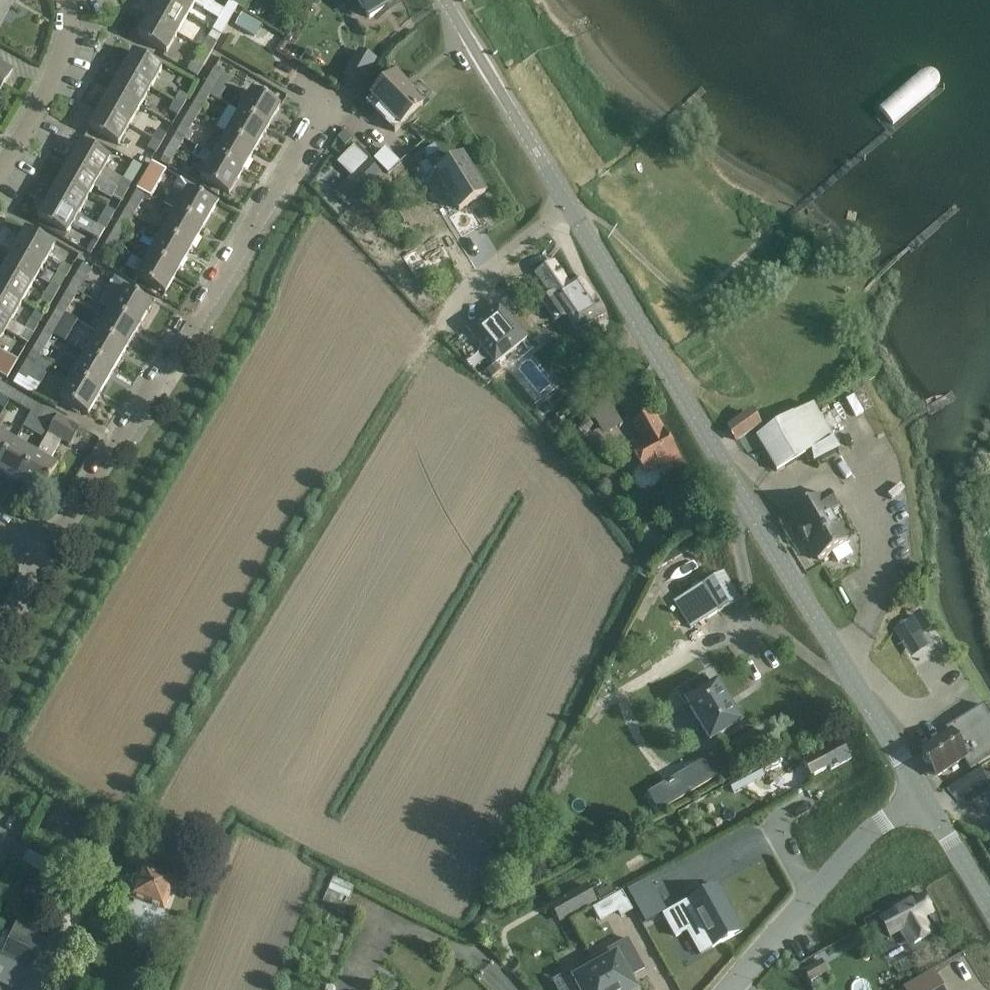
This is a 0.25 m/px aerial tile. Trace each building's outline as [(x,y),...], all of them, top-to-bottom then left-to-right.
[(14,0),(0,0),(0,23),(14,0)] [(149,17),(178,34),(189,15),(164,0),(159,0),(149,17)] [(207,0),(164,0),(189,15),(196,4),(205,9),(204,11),(218,19),(213,29),(222,34),(233,15),(225,10),(210,2),(207,0)] [(369,18),(389,6),(385,0),(358,0),(369,18)] [(230,2),(225,10),(233,15),(238,6),(230,2)] [(255,36),(262,25),(242,14),(236,25),(255,36)] [(167,53),(178,34),(149,17),(138,36),(167,53)] [(212,52),(222,34),(213,29),(203,47),(212,52)] [(198,76),(212,52),(203,47),(194,64),(192,63),(188,70),(198,76)] [(363,82),(379,55),(368,48),(352,76),(363,82)] [(122,71),(151,88),(162,69),(133,52),(122,71)] [(12,70),(0,63),(0,91),(12,70)] [(232,79),(223,73),(218,70),(215,68),(202,91),(210,95),(219,101),(232,79)] [(140,107),(151,88),(122,71),(112,90),(140,107)] [(367,105),(373,99),(400,125),(394,131),(395,132),(423,103),(405,85),(407,83),(397,73),(366,104),(367,105)] [(101,109),(129,126),(140,107),(112,90),(101,109)] [(197,117),(210,95),(202,91),(189,113),(197,117)] [(253,91),(240,113),(268,129),(281,107),(253,91)] [(175,101),(184,106),(189,98),(179,93),(175,101)] [(178,116),(184,106),(175,101),(169,111),(178,116)] [(118,145),(129,126),(101,109),(90,128),(118,145)] [(183,141),(197,117),(189,113),(175,136),(183,141)] [(255,151),(268,129),(240,113),(227,135),(255,151)] [(161,144),(167,135),(158,130),(153,139),(161,144)] [(352,140),(344,132),(337,138),(345,146),(352,140)] [(241,175),(255,151),(227,135),(214,157),(213,159),(241,175)] [(169,166),(183,141),(175,136),(160,161),(169,166)] [(148,149),(156,154),(161,144),(153,139),(148,149)] [(71,161),(99,177),(110,158),(82,142),(71,161)] [(229,195),(241,175),(213,159),(214,157),(197,147),(192,155),(209,165),(201,179),(229,195)] [(352,176),(335,193),(348,206),(380,173),(354,147),(338,163),(352,176)] [(381,163),(380,168),(389,176),(399,165),(391,158),(386,157),(381,163)] [(436,174),(459,211),(486,194),(463,157),(436,174)] [(60,180),(89,196),(99,177),(71,161),(60,180)] [(151,161),(136,188),(151,196),(165,169),(151,161)] [(123,179),(117,189),(126,194),(132,184),(142,167),(141,166),(133,162),(123,179)] [(49,200),(78,215),(89,196),(60,180),(49,200)] [(107,183),(104,189),(105,194),(112,198),(113,197),(121,202),(126,194),(117,189),(107,183)] [(175,213),(203,229),(216,206),(188,190),(175,213)] [(136,191),(125,211),(134,216),(148,224),(154,212),(140,204),(145,196),(136,191)] [(49,200),(38,218),(67,234),(72,225),(95,238),(88,252),(91,254),(105,230),(78,215),(49,200)] [(125,211),(112,234),(120,239),(134,216),(125,211)] [(191,250),(203,229),(175,213),(163,234),(191,250)] [(98,223),(106,228),(110,221),(102,216),(98,223)] [(44,265),(55,246),(26,229),(15,248),(44,265)] [(107,261),(120,239),(112,234),(99,256),(107,261)] [(191,250),(163,234),(150,256),(178,272),(191,250)] [(4,267),(33,284),(44,265),(15,248),(4,267)] [(178,272),(150,256),(137,278),(165,294),(178,272)] [(58,273),(66,278),(71,269),(63,264),(58,273)] [(538,276),(550,294),(548,296),(562,317),(566,314),(578,331),(605,312),(582,277),(571,284),(557,264),(538,276)] [(78,292),(91,269),(83,265),(69,287),(78,292)] [(23,302),(33,284),(4,267),(0,274),(0,290),(23,302)] [(51,282),(46,291),(55,296),(60,287),(51,282)] [(69,287),(56,310),(65,315),(78,292),(69,287)] [(123,289),(110,311),(139,328),(152,305),(123,289)] [(11,322),(23,302),(0,290),(0,315),(11,322)] [(50,306),(55,296),(46,291),(41,301),(50,306)] [(53,335),(66,342),(73,329),(61,322),(65,315),(56,310),(44,332),(52,336),(53,335)] [(97,334),(126,350),(139,328),(110,311),(97,334)] [(488,311),(466,329),(496,363),(527,337),(513,320),(503,328),(488,311)] [(1,341),(6,331),(28,344),(34,334),(25,329),(11,322),(0,315),(0,341),(1,341)] [(30,320),(25,329),(34,334),(39,325),(30,320)] [(44,332),(32,352),(40,357),(52,336),(44,332)] [(85,355),(114,372),(126,350),(97,334),(85,355)] [(7,378),(17,360),(0,350),(0,374),(7,378)] [(32,352),(13,384),(34,396),(40,385),(28,377),(40,357),(32,352)] [(101,393),(114,372),(85,355),(73,376),(101,393)] [(492,378),(494,376),(500,371),(495,365),(489,370),(487,372),(492,378)] [(59,399),(88,415),(101,393),(73,376),(59,399)] [(9,400),(14,391),(0,383),(0,394),(9,400)] [(14,391),(9,400),(31,412),(36,404),(14,391)] [(606,397),(589,407),(606,435),(623,425),(606,397)] [(549,402),(542,409),(548,414),(554,407),(549,402)] [(31,412),(53,425),(58,417),(36,404),(31,412)] [(756,437),(776,472),(804,455),(808,463),(813,460),(815,463),(839,450),(813,406),(794,418),(793,416),(756,437)] [(642,438),(629,445),(646,476),(660,468),(665,477),(686,464),(653,410),(632,422),(642,438)] [(750,415),(746,417),(729,427),(736,441),(758,428),(750,415)] [(71,445),(80,429),(58,417),(53,425),(36,455),(20,483),(42,496),(59,467),(49,462),(61,440),(71,445)] [(585,418),(574,427),(575,429),(582,437),(593,427),(585,418)] [(14,442),(0,434),(0,466),(14,442)] [(20,483),(36,455),(14,442),(0,466),(0,471),(20,483)] [(51,484),(44,497),(57,504),(64,492),(51,484)] [(791,516),(799,529),(798,530),(803,538),(841,515),(830,495),(821,500),(820,499),(791,516)] [(690,513),(681,520),(688,529),(697,523),(690,513)] [(841,515),(803,538),(807,546),(808,545),(818,561),(847,544),(846,542),(854,537),(841,515)] [(909,560),(897,568),(904,578),(916,570),(909,560)] [(724,572),(675,601),(691,629),(740,599),(724,572)] [(913,619),(894,631),(904,647),(923,635),(913,619)] [(704,675),(677,692),(684,704),(686,702),(687,704),(709,740),(710,742),(712,741),(739,724),(740,724),(742,723),(740,722),(718,685),(717,683),(716,684),(716,685),(711,687),(704,675)] [(936,776),(954,766),(964,760),(970,770),(989,759),(989,717),(984,706),(945,728),(949,736),(922,752),(936,776)] [(823,749),(818,752),(821,755),(804,765),(812,777),(829,767),(831,770),(852,757),(840,738),(823,749)] [(953,787),(947,790),(957,802),(965,805),(970,803),(989,791),(989,786),(981,770),(953,787)] [(765,773),(753,781),(754,782),(764,799),(776,792),(766,775),(765,773)] [(606,818),(605,838),(621,839),(622,818),(606,818)] [(164,910),(169,897),(176,878),(143,866),(130,899),(135,901),(134,905),(126,908),(124,915),(127,923),(134,925),(136,932),(134,937),(137,945),(145,948),(152,944),(154,938),(159,935),(166,937),(174,934),(176,926),(173,919),(167,917),(164,910)] [(328,890),(349,899),(354,887),(333,878),(328,890)] [(587,884),(550,905),(560,923),(597,903),(587,884)] [(742,931),(717,885),(664,915),(676,937),(693,927),(698,938),(705,934),(705,935),(703,940),(707,946),(712,947),(742,931)] [(328,890),(322,901),(343,911),(349,899),(328,890)] [(923,894),(879,919),(890,937),(899,932),(905,928),(914,944),(932,933),(923,917),(933,912),(923,894)] [(622,916),(628,927),(643,919),(636,908),(622,916)] [(13,989),(16,989),(50,924),(23,911),(3,950),(1,954),(0,953),(0,984),(13,989)] [(590,958),(608,989),(636,989),(630,979),(646,970),(628,937),(590,958)] [(576,938),(545,955),(556,974),(586,957),(576,938)] [(569,970),(580,989),(608,989),(590,958),(569,970)] [(821,959),(802,970),(810,983),(829,973),(821,959)] [(930,975),(909,986),(911,989),(938,989),(930,975)]
